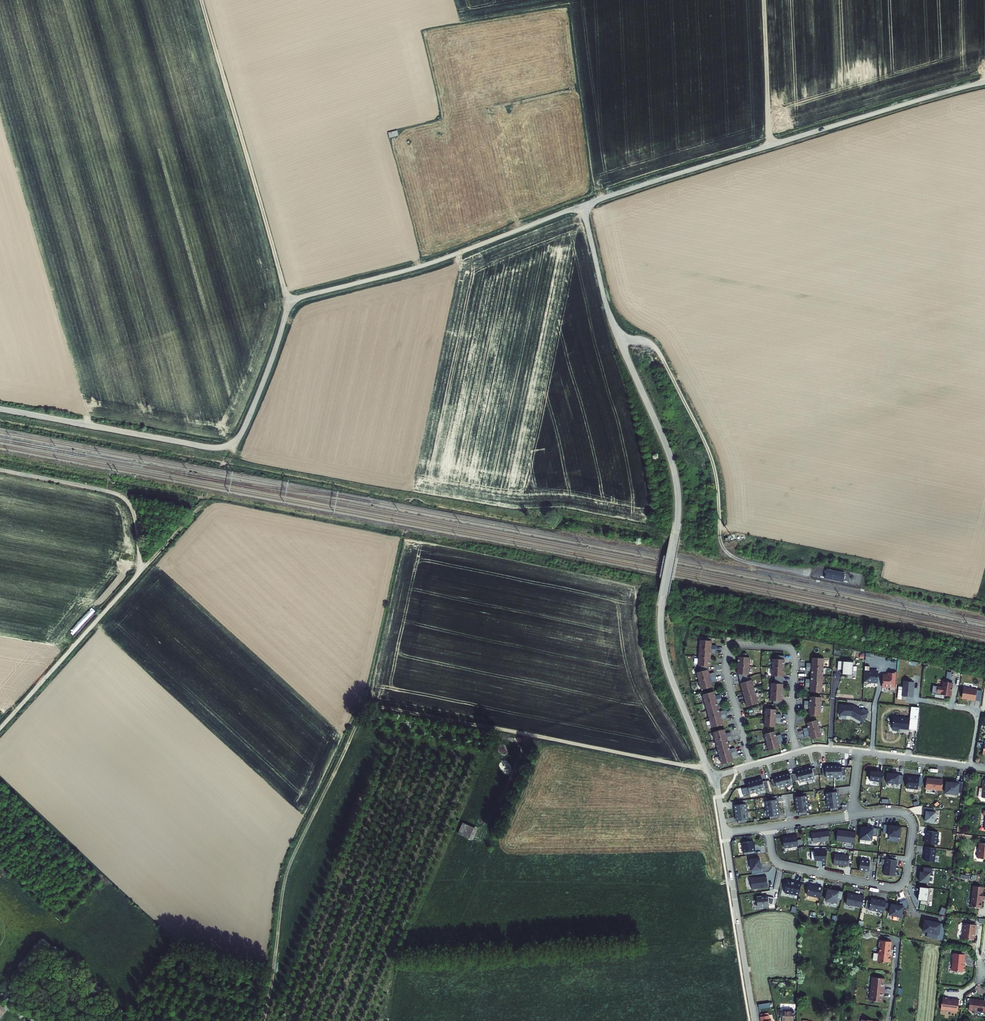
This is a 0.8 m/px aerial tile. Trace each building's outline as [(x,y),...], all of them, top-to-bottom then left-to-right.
[(846,573),(827,570),(825,580),(844,583),(846,573)] [(712,642),(700,642),(699,667),(701,667),(700,673),(697,674),(702,692),(713,688),(712,683),(717,682),(715,674),(710,675),(709,671),(709,668),(711,668),(711,655),(717,655),(717,647),(712,647),(712,642)] [(747,656),(739,655),(739,659),(738,676),(739,676),(748,708),(759,705),(752,682),(749,683),(747,676),(749,677),(750,659),(747,659),(747,656)] [(785,658),(777,657),(776,661),(773,661),(772,678),(775,678),(775,685),(772,685),(771,702),(774,703),(774,706),(782,707),(785,661),(785,658)] [(824,660),(812,660),(812,665),(807,665),(806,673),(812,673),(811,681),(806,681),(806,689),(811,689),(811,694),(822,694),(824,660)] [(853,663),(838,662),(838,671),(843,671),(843,675),(853,676),(853,663)] [(870,667),(865,667),(864,685),(868,685),(868,683),(877,684),(878,673),(874,673),(874,672),(869,671),(870,667)] [(895,692),(896,673),(891,673),(891,676),(883,676),(882,688),(890,688),(889,692),(895,692)] [(953,679),(943,677),(942,683),(938,682),(937,688),(941,689),(941,691),(951,692),(953,679)] [(902,696),(912,698),(914,683),(903,681),(902,696)] [(977,685),(964,683),(962,693),(971,695),(976,696),(977,685)] [(716,698),(715,693),(703,696),(712,729),(723,726),(722,721),(727,719),(725,712),(720,713),(718,705),(723,704),(721,696),(716,698)] [(822,699),(810,699),(810,703),(805,703),(804,711),(810,711),(809,717),(821,717),(822,699)] [(837,705),(836,718),(848,719),(860,725),(866,714),(851,706),(837,705)] [(776,711),(766,711),(765,728),(775,728),(776,724),(781,724),(781,716),(776,716),(776,711)] [(909,720),(893,719),(893,729),(909,730),(909,720)] [(822,739),(817,722),(807,725),(808,729),(803,731),(805,738),(810,737),(812,741),(822,739)] [(713,734),(722,766),(733,763),(732,759),(737,757),(735,750),(730,751),(728,743),(733,742),(731,734),(726,735),(725,731),(713,734)] [(776,738),(775,733),(765,736),(769,753),(780,750),(779,745),(784,744),(781,736),(776,738)] [(824,769),(821,769),(822,776),(824,775),(825,778),(840,777),(840,775),(844,775),(843,768),(840,768),(840,766),(824,767),(824,769)] [(815,775),(814,770),(810,770),(810,768),(795,772),(796,774),(789,776),(788,774),(773,778),(773,780),(770,781),(772,789),(775,788),(776,790),(792,785),(791,783),(798,781),(798,783),(813,779),(812,776),(815,775)] [(882,773),(869,771),(868,780),(881,782),(882,773)] [(901,776),(886,774),(885,782),(900,784),(901,776)] [(918,778),(906,776),(904,786),(917,788),(918,778)] [(941,779),(925,778),(924,788),(940,790),(941,779)] [(761,779),(746,784),(746,787),(743,788),(745,796),(767,790),(765,782),(762,783),(761,779)] [(961,794),(962,782),(947,780),(945,792),(961,794)] [(834,789),(826,790),(827,793),(825,793),(826,809),(829,809),(830,812),(837,811),(836,808),(838,808),(836,791),(834,792),(834,789)] [(802,793),(795,794),(796,797),(794,797),(796,813),(799,813),(799,816),(806,815),(805,812),(808,812),(806,796),(802,797),(802,793)] [(774,797),(766,798),(767,801),(764,802),(766,818),(769,818),(769,821),(777,820),(776,816),(778,816),(776,800),(774,800),(774,797)] [(742,801),(735,803),(735,806),(733,806),(736,822),(737,821),(738,825),(745,824),(744,821),(747,820),(745,805),(743,805),(742,801)] [(933,822),(934,812),(925,811),(924,821),(933,822)] [(479,829),(463,823),(458,834),(474,840),(479,829)] [(900,826),(888,825),(887,835),(899,837),(900,826)] [(877,828),(860,827),(859,838),(871,839),(871,836),(876,836),(877,828)] [(855,833),(837,830),(835,841),(854,843),(855,833)] [(937,832),(925,830),(924,843),(936,844),(937,832)] [(829,831),(811,834),(812,842),(827,840),(829,831)] [(794,837),(780,839),(782,850),(795,848),(794,837)] [(978,842),(976,858),(984,859),(984,843),(978,842)] [(750,843),(739,844),(740,856),(752,855),(750,843)] [(935,848),(924,847),(923,860),(933,861),(935,848)] [(825,852),(810,852),(810,860),(825,861),(825,852)] [(848,856),(834,854),(832,865),(847,867),(848,856)] [(759,859),(749,860),(751,871),(761,869),(759,859)] [(896,861),(885,859),(883,875),(894,876),(896,861)] [(861,860),(859,870),(868,871),(870,861),(861,860)] [(929,873),(920,872),(919,881),(928,882),(929,873)] [(767,888),(766,877),(750,879),(751,890),(767,888)] [(800,884),(786,881),(783,892),(798,895),(800,884)] [(822,888),(808,885),(807,895),(820,898),(822,888)] [(929,887),(919,886),(918,899),(927,901),(929,887)] [(982,887),(972,886),(969,906),(979,907),(980,899),(983,899),(984,892),(981,892),(982,887)] [(842,899),(843,891),(827,888),(825,901),(836,903),(837,899),(842,899)] [(863,897),(847,894),(845,905),(861,908),(863,897)] [(761,898),(761,897),(756,897),(757,908),(763,907),(763,908),(769,907),(768,905),(772,905),(774,899),(768,898),(768,897),(761,898)] [(880,900),(871,898),(870,901),(867,900),(865,909),(883,913),(886,900),(880,899),(880,900)] [(907,905),(905,900),(899,902),(899,905),(903,906),(903,907),(907,908),(907,905)] [(889,914),(901,917),(903,906),(891,904),(889,914)] [(940,922),(923,918),(921,930),(927,931),(926,935),(936,938),(940,922)] [(976,924),(963,923),(963,927),(962,938),(974,939),(974,929),(975,929),(976,924)] [(893,941),(882,939),(882,942),(881,941),(880,948),(881,948),(879,961),(890,962),(891,956),(890,954),(891,949),(892,949),(893,941)] [(963,964),(964,961),(965,954),(953,952),(952,960),(952,969),(953,970),(957,970),(964,971),(964,965),(963,964)] [(885,978),(874,976),(872,988),(871,1000),(882,1001),(883,993),(885,993),(886,985),(884,985),(885,978)] [(940,1008),(957,1011),(958,999),(948,998),(948,997),(942,996),(941,1002),(940,1008)] [(984,1000),(970,998),(968,1008),(969,1009),(984,1011),(984,998),(984,1000)] [(794,1008),(781,1007),(781,1018),(789,1019),(789,1020),(793,1020),(794,1020),(794,1008)] [(768,1013),(760,1014),(761,1020),(771,1020),(771,1017),(769,1017),(768,1013)]
